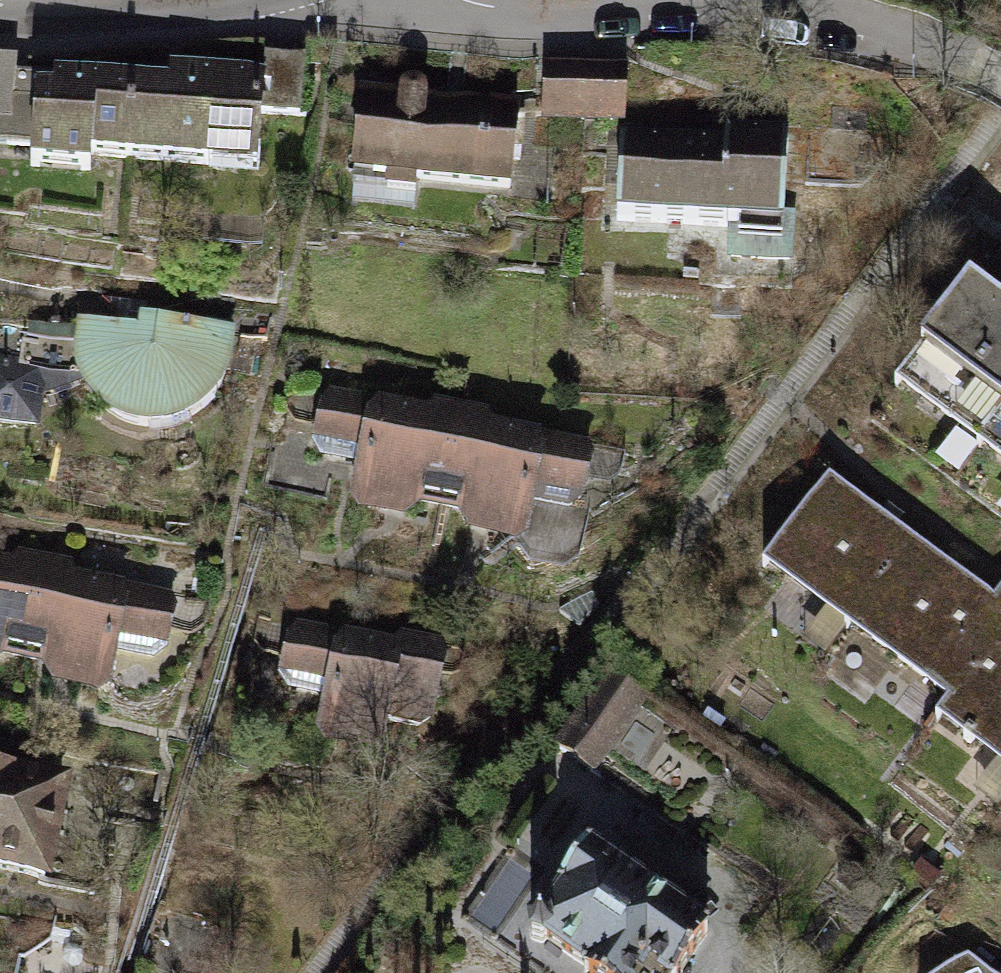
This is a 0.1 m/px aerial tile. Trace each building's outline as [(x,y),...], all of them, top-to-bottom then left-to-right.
[(41,58),(0,59),(0,156),(43,155),(41,58)] [(62,71),(58,176),(282,184),(286,78),(62,71)] [(571,71),(531,71),(529,119),(570,120),(571,71)] [(616,71),(571,71),(570,120),(615,121),(616,71)] [(508,103),(342,90),(334,185),(501,199),(508,103)] [(769,145),(613,140),(609,232),(766,237),(769,145)] [(947,287),(878,388),(1000,472),(1000,324),(947,287)] [(222,334),(71,314),(69,365),(91,405),(133,427),(185,414),(215,374),(222,334)] [(36,363),(0,359),(0,419),(29,422),(36,363)] [(554,492),(595,499),(605,435),(317,390),(309,446),(366,455),(355,520),(545,550),(554,492)] [(985,593),(822,471),(751,567),(930,700),(914,721),(1000,785),(1000,572),(985,593)] [(156,656),(167,584),(0,558),(0,690),(105,706),(113,649),(156,656)] [(456,649),(282,626),(274,689),(331,697),(324,753),(393,762),(399,716),(446,722),(456,649)] [(600,777),(653,701),(615,675),(562,751),(600,777)] [(0,771),(0,880),(79,894),(98,789),(0,771)] [(589,852),(541,924),(536,923),(529,933),(528,943),(531,951),(540,956),(543,953),(572,972),(683,972),(710,933),(589,852)] [(100,968),(0,956),(0,972),(100,972),(100,968)] [(968,972),(992,972),(980,964),(968,972)]
